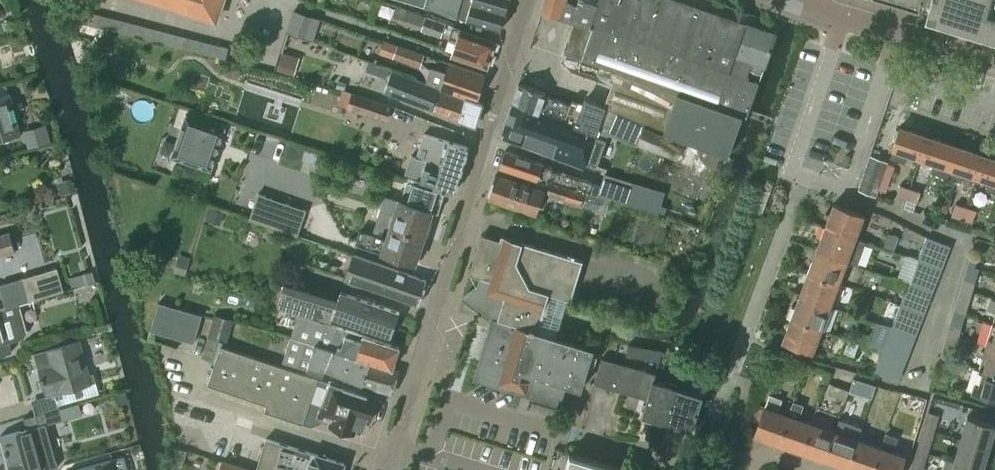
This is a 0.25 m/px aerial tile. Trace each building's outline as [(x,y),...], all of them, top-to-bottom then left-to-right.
[(215,18),(221,0),(160,0),(215,18)] [(424,4),(426,5),(456,15),(460,0),(409,0),(424,4)] [(509,0),(460,0),(456,15),(500,28),(509,0)] [(595,2),(596,0),(543,0),(540,9),(572,19),(573,17),(588,22),(595,2)] [(588,22),(593,24),(594,23),(726,68),(729,59),(742,20),(686,0),(596,0),(595,2),(588,22)] [(928,7),(926,16),(994,36),(994,12),(985,9),(988,0),(930,0),(928,7)] [(487,66),(496,40),(427,15),(426,17),(398,6),(395,14),(423,24),(422,29),(439,35),(442,29),(451,33),(449,38),(457,41),(452,54),(487,66)] [(293,8),(286,30),(307,37),(314,15),(293,8)] [(615,70),(740,113),(744,114),(755,80),(625,35),(625,36),(593,25),(593,24),(588,22),(573,17),(572,19),(573,20),(562,52),(615,70)] [(729,59),(760,71),(775,30),(747,21),(742,20),(729,59)] [(419,66),(423,54),(397,45),(393,57),(419,66)] [(282,50),(276,69),(294,74),(300,55),(282,50)] [(924,71),(934,74),(939,59),(928,56),(924,71)] [(760,71),(729,59),(726,68),(758,79),(760,71)] [(425,82),(391,70),(391,68),(368,60),(365,69),(388,77),(383,90),(474,124),(481,102),(475,100),(425,82)] [(430,68),(425,82),(475,100),(485,74),(448,61),(444,73),(438,71),(430,68)] [(725,154),(740,113),(615,70),(603,104),(699,144),(725,154)] [(510,101),(574,124),(582,102),(571,99),(570,103),(544,94),(545,91),(517,81),(510,101)] [(21,132),(9,90),(0,93),(0,138),(21,132)] [(364,96),(364,98),(351,94),(347,105),(360,110),(359,112),(384,120),(389,104),(364,96)] [(582,102),(574,124),(607,136),(616,111),(583,99),(582,102)] [(574,124),(510,101),(497,135),(516,142),(516,141),(534,147),(542,126),(566,135),(570,137),(569,141),(583,146),(579,157),(597,163),(607,136),(574,124)] [(691,165),(699,145),(617,112),(609,132),(691,165)] [(186,114),(172,155),(210,168),(224,128),(186,114)] [(779,115),(775,127),(784,129),(787,118),(779,115)] [(23,129),(28,147),(51,140),(45,122),(23,129)] [(542,126),(534,147),(595,170),(597,163),(579,157),(583,146),(569,141),(570,137),(566,135),(542,126)] [(920,157),(927,136),(899,126),(892,147),(889,157),(904,162),(907,152),(920,157)] [(419,180),(440,186),(445,188),(446,188),(453,190),(467,146),(422,132),(415,156),(410,155),(405,171),(421,176),(419,180)] [(927,136),(920,157),(934,161),(931,171),(945,176),(955,145),(927,136)] [(976,175),(983,154),(955,145),(945,176),(960,181),(963,171),(976,175)] [(306,147),(303,158),(315,162),(318,151),(306,147)] [(587,192),(590,180),(550,168),(550,164),(502,150),(498,165),(546,181),(546,180),(550,181),(546,193),(580,204),(580,202),(605,211),(608,200),(587,192)] [(858,189),(875,195),(887,160),(870,154),(858,189)] [(976,175),(990,180),(987,189),(994,192),(994,158),(983,154),(976,175)] [(670,191),(703,205),(711,184),(678,171),(670,191)] [(487,197),(488,197),(534,212),(542,189),(495,173),(487,197)] [(590,180),(587,192),(664,216),(667,207),(661,205),(665,193),(601,173),(598,183),(590,180)] [(72,175),(57,180),(61,193),(76,188),(72,175)] [(407,176),(401,199),(432,209),(437,210),(441,198),(442,198),(446,188),(445,188),(440,186),(419,180),(407,176)] [(906,199),(910,187),(900,184),(896,196),(906,199)] [(910,187),(906,199),(916,202),(920,190),(910,187)] [(249,215),(279,226),(297,232),(305,208),(258,191),(249,215)] [(380,208),(376,220),(424,235),(432,209),(401,199),(384,194),(380,208)] [(832,202),(824,225),(854,237),(863,214),(832,202)] [(962,217),(966,205),(955,202),(951,214),(962,217)] [(966,205),(962,217),(972,221),(976,209),(966,205)] [(424,235),(376,220),(372,233),(359,229),(356,242),(380,249),(380,251),(415,261),(424,235)] [(824,225),(816,248),(846,259),(857,263),(865,241),(854,237),(824,225)] [(14,250),(8,230),(0,232),(0,254),(14,250)] [(888,232),(882,247),(892,251),(898,236),(888,232)] [(477,277),(474,288),(470,291),(467,294),(464,297),(490,317),(472,377),(558,403),(564,383),(580,388),(593,347),(555,335),(566,297),(571,298),(583,258),(501,235),(500,239),(480,233),(467,274),(477,277)] [(917,257),(941,266),(949,244),(926,235),(917,257)] [(807,270),(837,282),(846,259),(816,248),(807,270)] [(346,277),(404,297),(419,302),(426,279),(353,253),(346,277)] [(909,280),(932,289),(941,266),(917,257),(909,280)] [(967,264),(962,280),(974,283),(979,267),(967,264)] [(26,287),(60,278),(56,266),(0,282),(0,287),(2,294),(26,287)] [(92,269),(69,276),(71,286),(95,280),(92,269)] [(799,293),(829,304),(837,282),(807,270),(799,293)] [(60,278),(26,287),(28,297),(62,287),(60,278)] [(900,302),(923,311),(932,289),(909,280),(900,302)] [(974,283),(962,280),(958,295),(970,299),(974,283)] [(285,281),(277,303),(331,319),(332,314),(391,335),(399,311),(339,291),(336,302),(309,292),(310,289),(285,281)] [(26,287),(2,294),(5,305),(29,299),(28,297),(26,287)] [(790,316),(821,327),(829,304),(799,293),(790,316)] [(953,310),(965,314),(970,299),(958,295),(953,310)] [(990,296),(987,308),(994,310),(994,298),(990,296)] [(193,342),(201,314),(158,301),(150,329),(193,342)] [(891,324),(914,334),(923,311),(900,302),(891,324)] [(11,349),(0,308),(0,352),(11,349)] [(965,314),(953,310),(949,326),(960,329),(965,314)] [(311,420),(324,378),(225,346),(234,319),(216,313),(202,355),(215,360),(208,382),(267,402),(265,409),(302,422),(304,417),(311,420)] [(298,313),(291,335),(391,367),(399,345),(389,342),(362,334),(363,334),(298,313)] [(821,327),(790,316),(782,339),(812,350),(821,327)] [(992,322),(985,345),(994,348),(994,323),(992,322)] [(914,334),(891,324),(882,347),(906,356),(914,334)] [(960,329),(949,326),(944,341),(956,345),(960,329)] [(291,335),(282,361),(323,373),(325,367),(363,383),(380,388),(391,392),(398,369),(391,367),(291,335)] [(859,341),(849,337),(843,351),(854,355),(859,341)] [(35,352),(39,366),(47,393),(58,389),(59,390),(91,381),(89,372),(79,339),(35,352)] [(951,360),(956,345),(944,341),(940,357),(951,360)] [(627,344),(626,354),(659,360),(661,350),(627,344)] [(994,373),(994,348),(985,345),(978,368),(994,373)] [(873,370),(874,370),(897,379),(906,356),(882,347),(873,370)] [(600,357),(593,382),(646,398),(641,415),(666,422),(673,397),(676,388),(651,381),(653,372),(600,357)] [(709,378),(713,368),(693,361),(690,370),(709,378)] [(978,368),(971,391),(994,398),(994,373),(978,368)] [(58,390),(62,402),(98,392),(93,371),(89,372),(91,381),(59,390),(58,390)] [(329,380),(324,378),(311,420),(319,413),(330,416),(328,423),(352,431),(355,423),(361,425),(363,417),(369,419),(378,395),(330,379),(329,380)] [(848,389),(832,384),(829,393),(845,399),(848,389)] [(673,397),(666,422),(691,430),(701,395),(676,388),(673,397)] [(870,397),(853,391),(850,400),(867,406),(870,397)] [(36,413),(59,406),(56,394),(33,401),(36,413)] [(754,434),(777,442),(787,414),(777,410),(781,399),(769,395),(765,406),(764,406),(754,434)] [(801,450),(810,422),(798,418),(804,403),(793,399),(787,414),(777,442),(801,450)] [(0,435),(1,437),(3,437),(10,461),(7,462),(10,469),(41,469),(58,465),(57,462),(56,462),(46,426),(47,426),(46,423),(63,419),(63,418),(82,413),(79,402),(60,407),(59,407),(24,417),(27,427),(24,428),(0,435)] [(929,411),(924,427),(934,430),(938,414),(929,411)] [(824,458),(833,430),(823,427),(827,418),(814,413),(810,422),(801,450),(824,458)] [(989,447),(994,425),(994,424),(967,415),(960,438),(989,447)] [(847,466),(856,438),(843,434),(845,426),(836,423),(834,430),(833,430),(824,458),(847,466)] [(934,430),(924,427),(917,449),(927,452),(934,430)] [(880,447),(872,469),(898,469),(904,455),(892,451),(897,437),(885,433),(880,447)] [(343,461),(264,438),(254,469),(340,469),(343,461)] [(847,466),(858,469),(872,469),(880,447),(856,438),(847,466)] [(989,447),(960,438),(956,449),(949,447),(946,458),(982,469),(989,447)] [(911,469),(922,469),(927,452),(917,449),(911,469)] [(567,451),(562,469),(629,469),(567,451)] [(113,457),(80,467),(81,469),(117,469),(113,457)] [(946,458),(942,469),(946,469),(982,469),(946,458)] [(254,469),(222,459),(219,469),(253,469),(254,469)]
